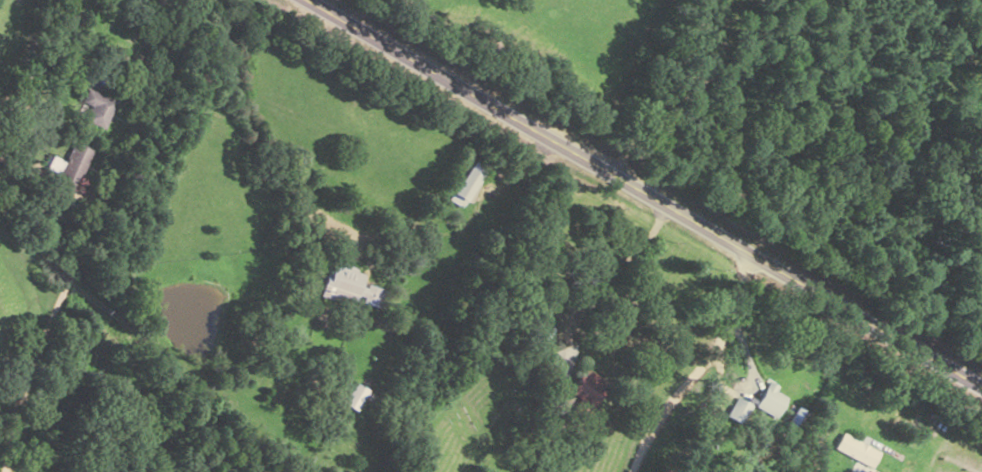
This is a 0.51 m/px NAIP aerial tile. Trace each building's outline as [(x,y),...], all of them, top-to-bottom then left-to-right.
[(81,101),(91,106),(84,119),(102,128),(115,101),(88,87),(81,101)] [(73,193),(93,149),(74,140),(53,184),(73,193)] [(458,206),(488,171),(476,161),(446,196),(458,206)] [(381,307),(384,287),(362,284),(364,271),(328,265),(323,298),(381,307)] [(562,399),(584,416),(608,384),(586,367),(562,399)] [(355,410),(367,389),(353,381),(342,403),(355,410)] [(754,404),(773,417),(786,398),(774,390),(776,386),(769,381),(754,404)] [(806,411),(797,407),(786,428),(796,433),(806,411)] [(878,450),(841,432),(834,448),(871,465),(878,450)]
